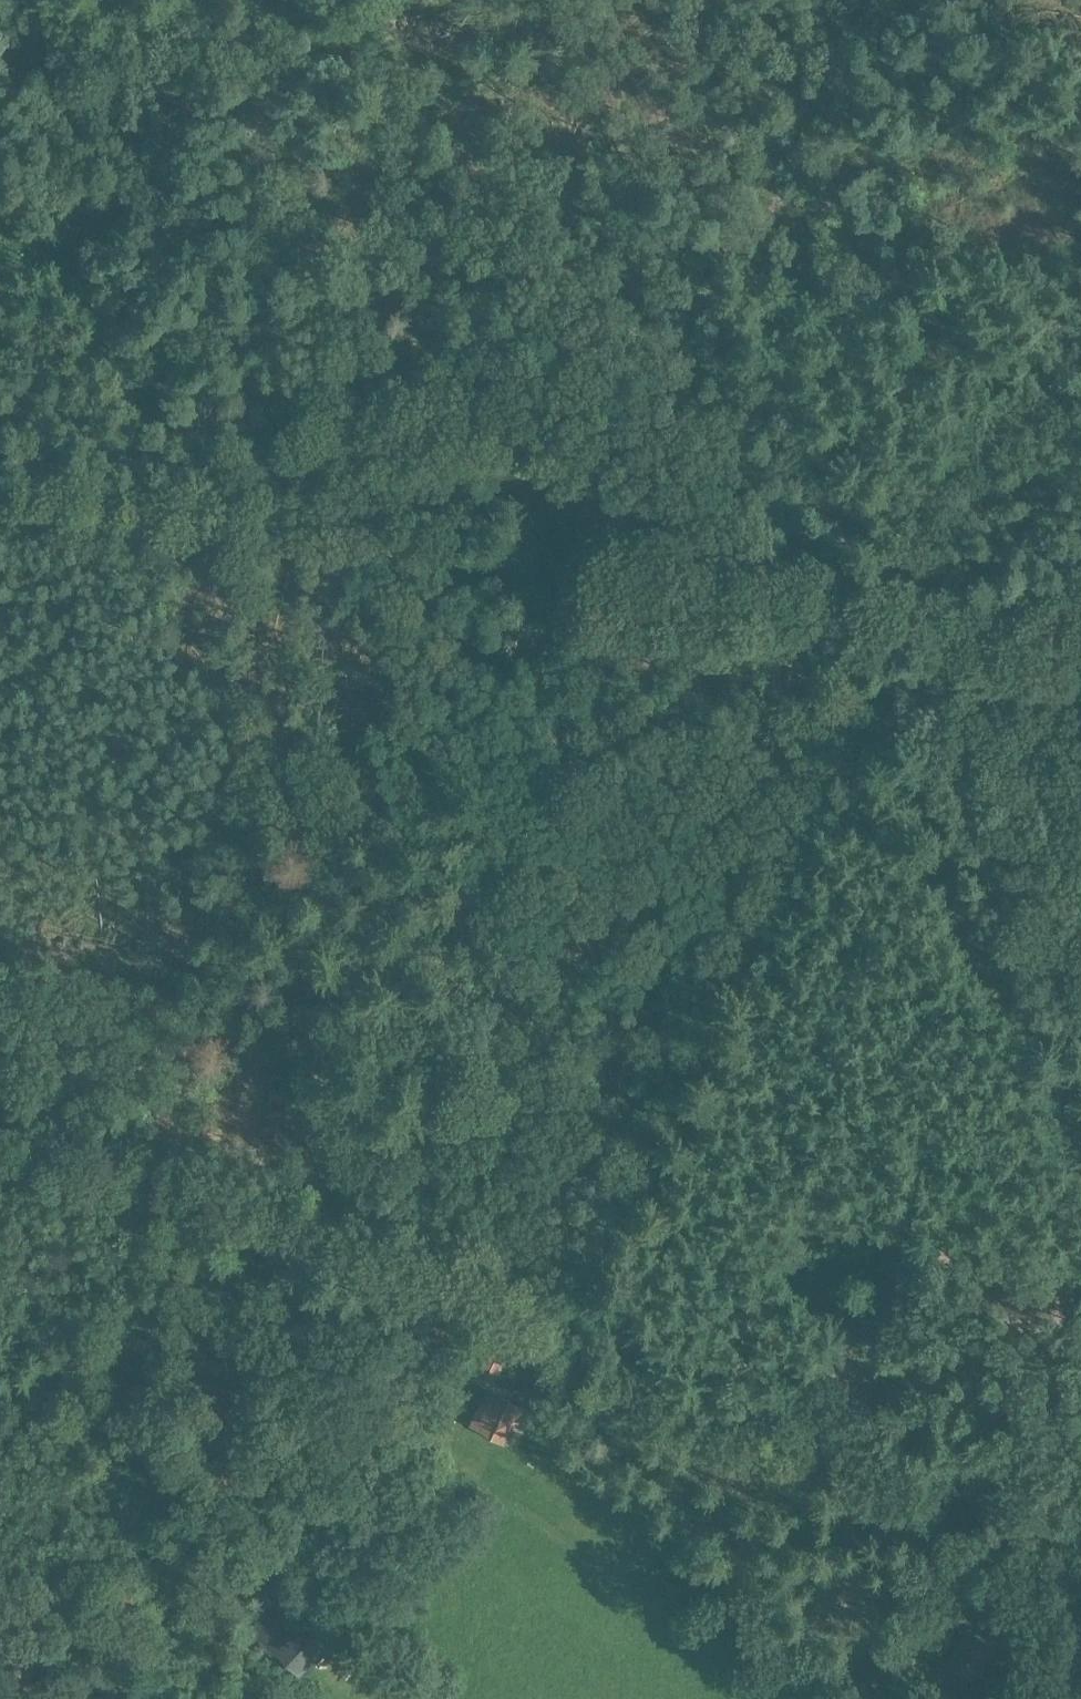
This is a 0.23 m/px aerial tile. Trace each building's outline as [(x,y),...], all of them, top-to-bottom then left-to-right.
[(506,1360),(486,1351),(479,1347),(468,1371),(473,1374),(495,1384),(506,1360)] [(490,1407),(479,1431),(497,1439),(507,1416),(523,1423),(529,1408),(487,1390),(482,1403),(490,1407)] [(983,1615),(977,1625),(991,1634),(997,1624),(983,1615)] [(275,1622),(259,1638),(273,1653),(277,1650),(299,1672),(330,1641),(307,1618),(289,1636),(275,1622)]
